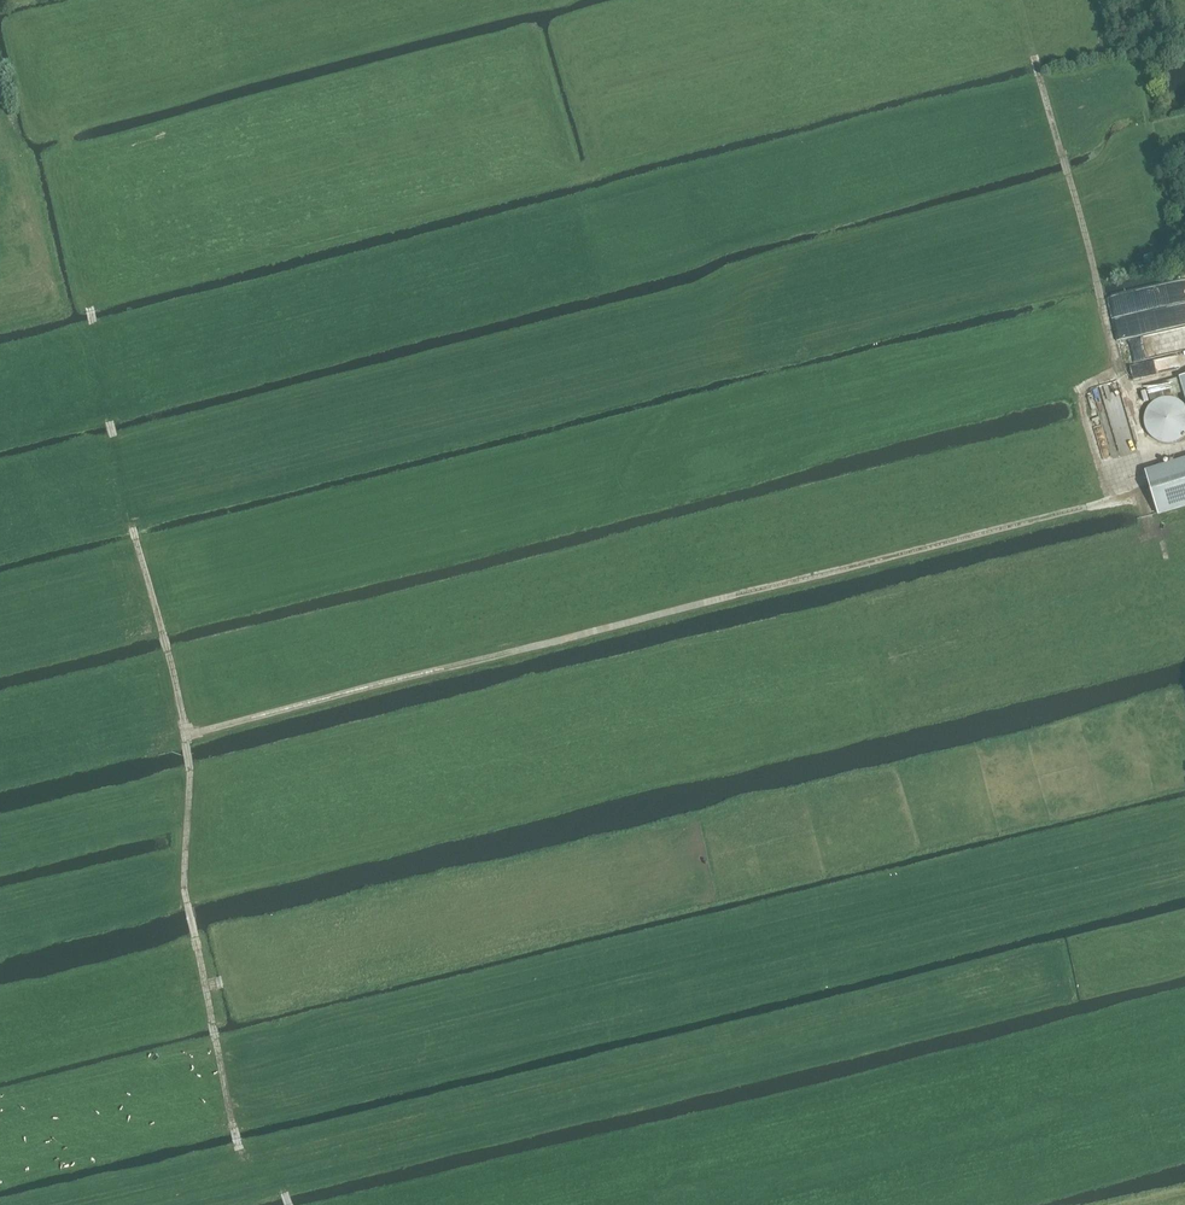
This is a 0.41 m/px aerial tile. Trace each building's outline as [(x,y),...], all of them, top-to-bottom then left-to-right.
[(1158,514),(1184,506),(1184,461),(1146,472),(1158,514)]
